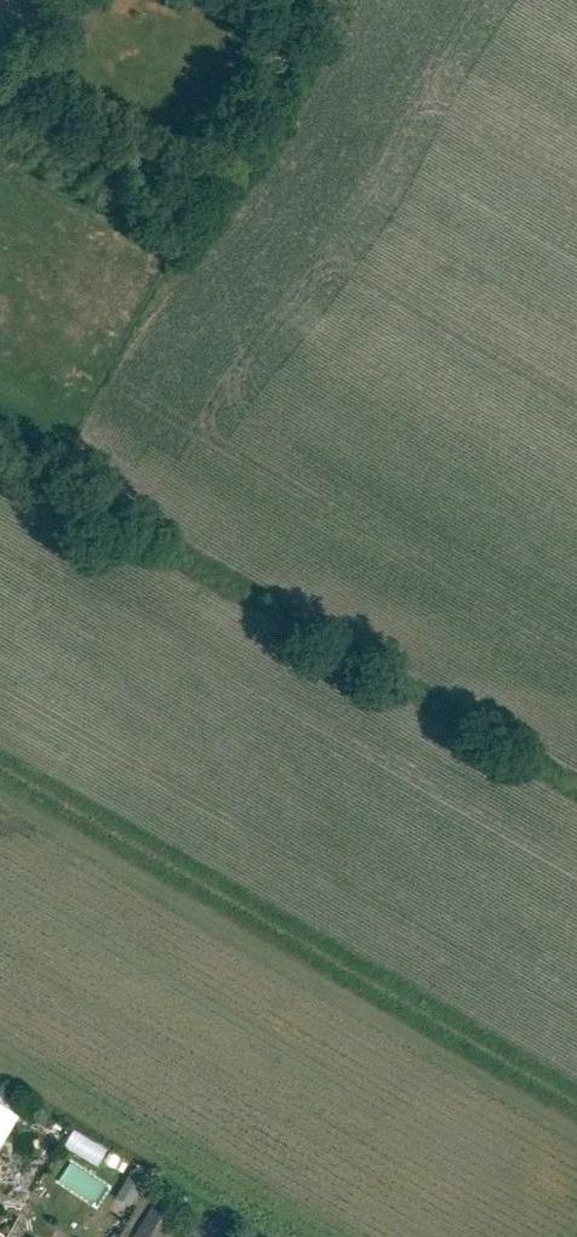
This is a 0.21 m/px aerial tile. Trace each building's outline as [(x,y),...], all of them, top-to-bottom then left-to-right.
[(20,1114),(0,1104),(0,1151),(20,1114)] [(160,1213),(151,1207),(133,1236),(146,1236),(160,1213)] [(148,1236),(168,1236),(176,1221),(160,1213),(148,1236)]
